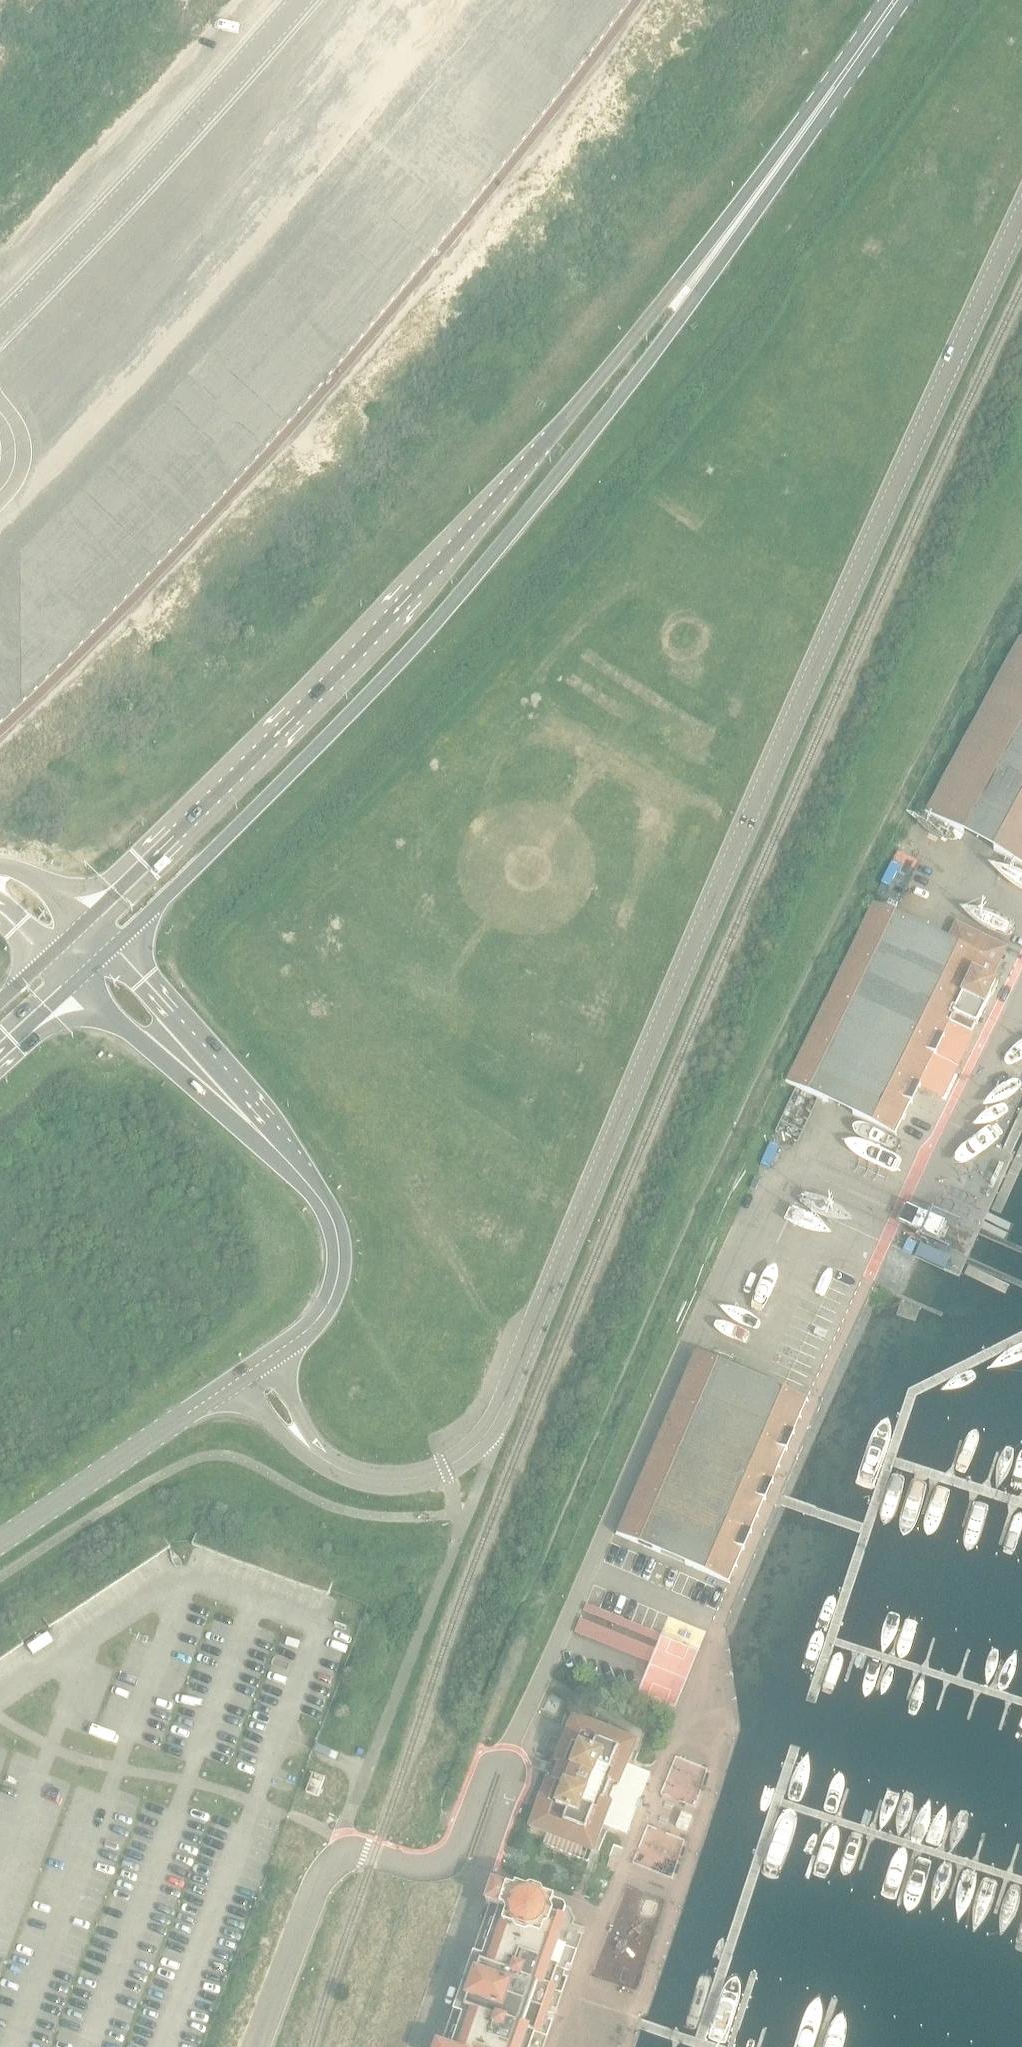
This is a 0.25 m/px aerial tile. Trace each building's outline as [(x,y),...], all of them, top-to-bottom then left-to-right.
[(925,813),(1021,866),(1021,632),(925,813)] [(786,1081),(893,1134),(917,1086),(941,1037),(989,939),(955,923),(947,939),(873,903),(786,1081)] [(941,1037),(917,1086),(941,1097),(963,1047),(975,1024),(976,1024),(990,995),(991,996),(997,982),(990,979),(1005,947),(989,939),(941,1037)] [(617,1535),(727,1582),(806,1399),(695,1351),(617,1535)] [(195,1533),(191,1544),(205,1549),(209,1538),(195,1533)] [(163,1536),(151,1544),(157,1554),(169,1546),(163,1536)] [(209,1538),(205,1549),(219,1554),(222,1543),(209,1538)] [(222,1543),(219,1554),(232,1559),(236,1548),(222,1543)] [(139,1552),(145,1562),(157,1554),(151,1544),(139,1552)] [(236,1548),(232,1559),(246,1564),(250,1553),(236,1548)] [(139,1552),(127,1561),(133,1570),(145,1562),(139,1552)] [(250,1553),(246,1564),(259,1569),(263,1558),(250,1553)] [(263,1558),(259,1569),(273,1574),(277,1563),(263,1558)] [(127,1561),(114,1569),(121,1578),(133,1570),(127,1561)] [(277,1563),(273,1574),(287,1579),(291,1568),(277,1563)] [(291,1568),(287,1579),(300,1584),(304,1573),(291,1568)] [(114,1569),(102,1577),(109,1586),(121,1578),(114,1569)] [(304,1573),(300,1584),(314,1589),(318,1579),(304,1573)] [(102,1577),(90,1585),(96,1594),(109,1586),(102,1577)] [(318,1579),(314,1589),(328,1594),(332,1584),(318,1579)] [(90,1585),(78,1593),(84,1602),(96,1594),(90,1585)] [(78,1593),(66,1601),(72,1610),(84,1602),(78,1593)] [(54,1609),(60,1618),(72,1610),(66,1601),(54,1609)] [(660,1634),(583,1603),(580,1611),(657,1642),(660,1634)] [(54,1609),(42,1617),(48,1626),(60,1618),(54,1609)] [(577,1617),(572,1630),(649,1662),(655,1649),(577,1617)] [(16,1633),(4,1642),(10,1651),(22,1643),(16,1633)] [(0,1644),(0,1657),(10,1651),(4,1642),(0,1644)] [(553,1780),(547,1778),(532,1818),(588,1840),(595,1820),(625,1832),(648,1772),(619,1760),(625,1746),(569,1724),(554,1761),(560,1763),(553,1780)] [(312,1773),(305,1792),(317,1796),(324,1778),(312,1773)] [(681,1812),(675,1826),(685,1830),(691,1816),(681,1812)] [(612,1843),(603,1866),(614,1870),(623,1848),(612,1843)] [(436,2043),(434,2046),(529,2046),(533,2034),(540,2037),(557,1989),(550,1986),(565,1945),(559,1943),(567,1920),(553,1915),(551,1910),(554,1900),(543,1897),(541,1893),(530,1889),(526,1891),(515,1887),(514,1890),(492,1883),(484,1905),(490,1907),(441,2045),(436,2043)] [(363,2038),(360,2046),(391,2046),(363,2038)]
